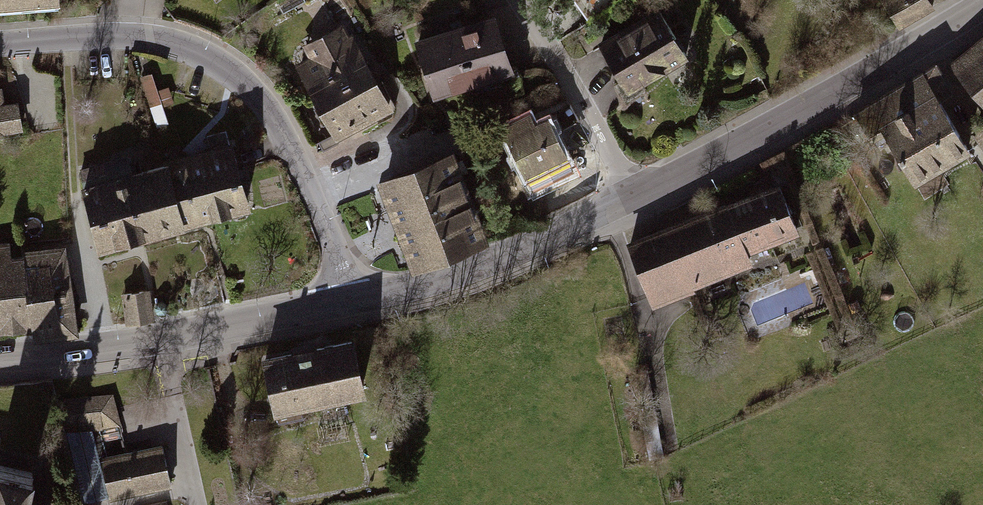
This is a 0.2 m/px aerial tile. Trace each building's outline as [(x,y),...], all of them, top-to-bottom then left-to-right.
[(880,1),(900,31),(935,10),(929,0),(882,0),(880,1)] [(493,8),(412,36),(432,95),(513,68),(493,8)] [(659,9),(598,46),(612,71),(629,98),(689,62),(659,9)] [(311,55),(296,64),(339,137),(397,104),(354,30),(350,33),(343,21),(304,43),(311,55)] [(949,60),(982,100),(982,32),(949,60)] [(936,58),(852,108),(867,133),(880,125),(915,182),(973,148),(941,95),(954,87),(936,58)] [(21,128),(17,104),(0,107),(0,131),(21,128)] [(529,109),(499,124),(524,174),(567,152),(547,111),(534,118),(529,109)] [(970,129),(982,147),(982,118),(970,129)] [(374,176),(409,267),(487,238),(452,147),(374,176)] [(190,160),(83,188),(99,247),(143,236),(206,219),(247,209),(231,149),(190,160)] [(780,178),(625,241),(650,303),(753,261),(748,249),(800,229),(780,178)] [(30,327),(31,335),(72,331),(64,252),(0,259),(0,330),(30,327)] [(146,290),(124,294),(128,323),(150,320),(146,290)] [(351,341),(265,359),(278,423),(303,417),(300,403),(362,390),(351,341)] [(119,424),(111,395),(58,402),(65,430),(119,424)] [(163,446),(101,460),(109,498),(171,484),(163,446)] [(27,503),(34,472),(0,465),(0,504),(35,504),(27,503)]
